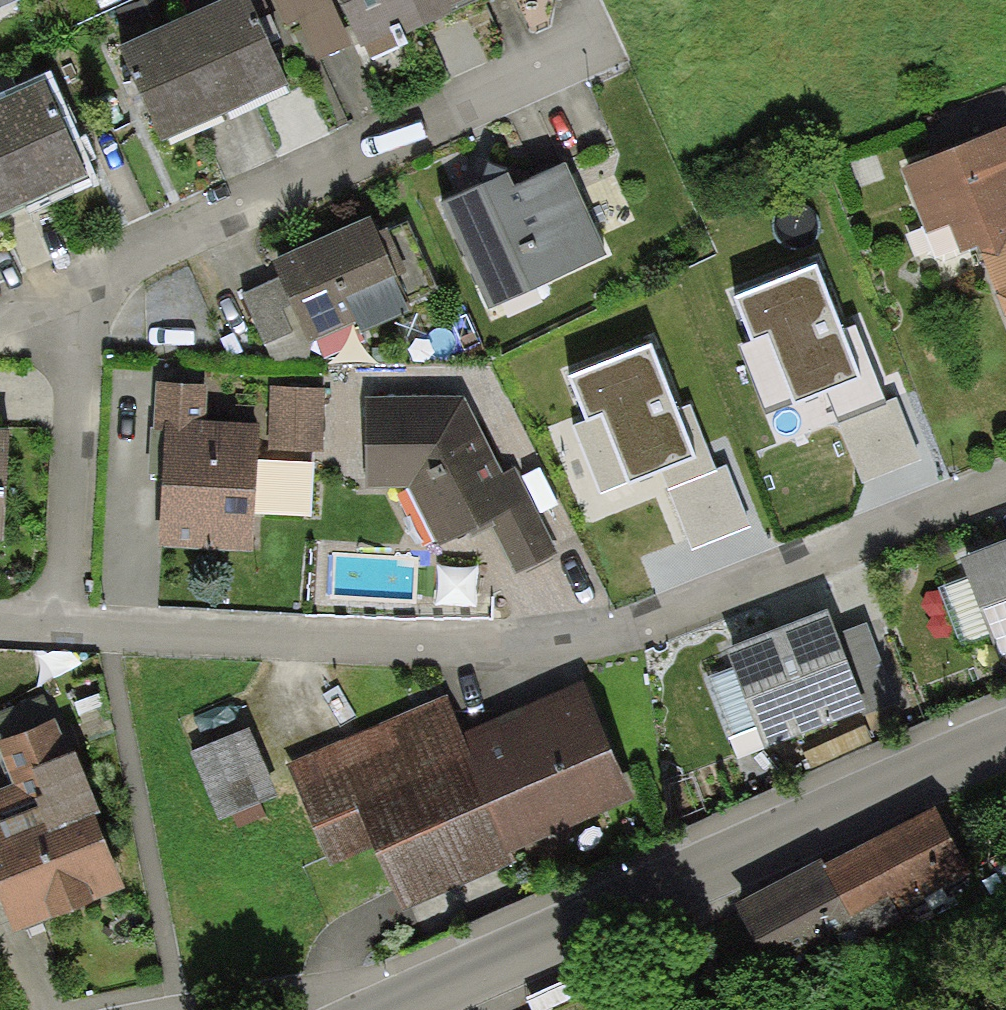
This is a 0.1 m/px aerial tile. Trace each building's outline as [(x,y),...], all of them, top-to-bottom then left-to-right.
[(31,0),(0,0),(0,14),(31,0)] [(226,117),(289,88),(249,0),(225,0),(182,20),(226,117)] [(352,45),(332,0),(276,0),(288,26),(298,21),(316,61),(352,45)] [(411,0),(337,0),(365,63),(399,48),(396,41),(423,29),(411,0)] [(423,29),(454,16),(451,11),(476,0),(411,0),(423,29)] [(226,117),(182,20),(119,49),(162,145),(226,117)] [(26,208),(89,179),(44,83),(0,103),(0,150),(26,208)] [(900,173),(926,238),(948,230),(960,259),(977,252),(1005,326),(1005,131),(900,173)] [(0,150),(0,220),(26,208),(0,150)] [(509,176),(441,207),(490,311),(607,256),(565,166),(515,189),(509,176)] [(370,221),(272,264),(279,280),(308,346),(356,325),(360,334),(410,312),(370,221)] [(872,389),(821,259),(723,297),(747,358),(761,353),(788,422),(872,389)] [(273,362),(308,346),(279,280),(244,296),(273,362)] [(657,338),(558,375),(582,438),(597,432),(624,505),(708,473),(657,338)] [(209,387),(158,384),(155,432),(165,432),(157,549),(252,555),(260,426),(206,422),(209,387)] [(324,390),(270,388),(268,450),(322,452),(324,390)] [(465,398),(364,398),(365,490),(410,490),(439,548),(492,524),(519,510),(502,476),(465,398)] [(3,546),(10,432),(0,432),(0,546),(3,546)] [(515,470),(502,476),(519,510),(492,524),(517,575),(557,555),(515,470)] [(961,562),(999,661),(1005,658),(1005,545),(961,562)] [(828,614),(726,653),(764,752),(866,714),(836,636),(828,614)] [(867,625),(836,636),(866,714),(897,703),(867,625)] [(633,802),(583,684),(459,737),(510,854),(633,802)] [(5,742),(53,723),(42,696),(0,713),(0,730),(5,742)] [(510,854),(459,737),(442,699),(286,768),(331,868),(374,849),(402,912),(514,863),(510,854)] [(55,722),(53,723),(5,742),(0,744),(0,756),(12,787),(0,792),(0,900),(15,936),(122,893),(94,823),(101,820),(74,756),(70,758),(55,722)] [(276,799),(248,731),(190,755),(218,823),(276,799)] [(969,872),(935,808),(824,867),(821,861),(735,907),(770,973),(851,930),(857,942),(900,919),(895,911),(969,872)]
